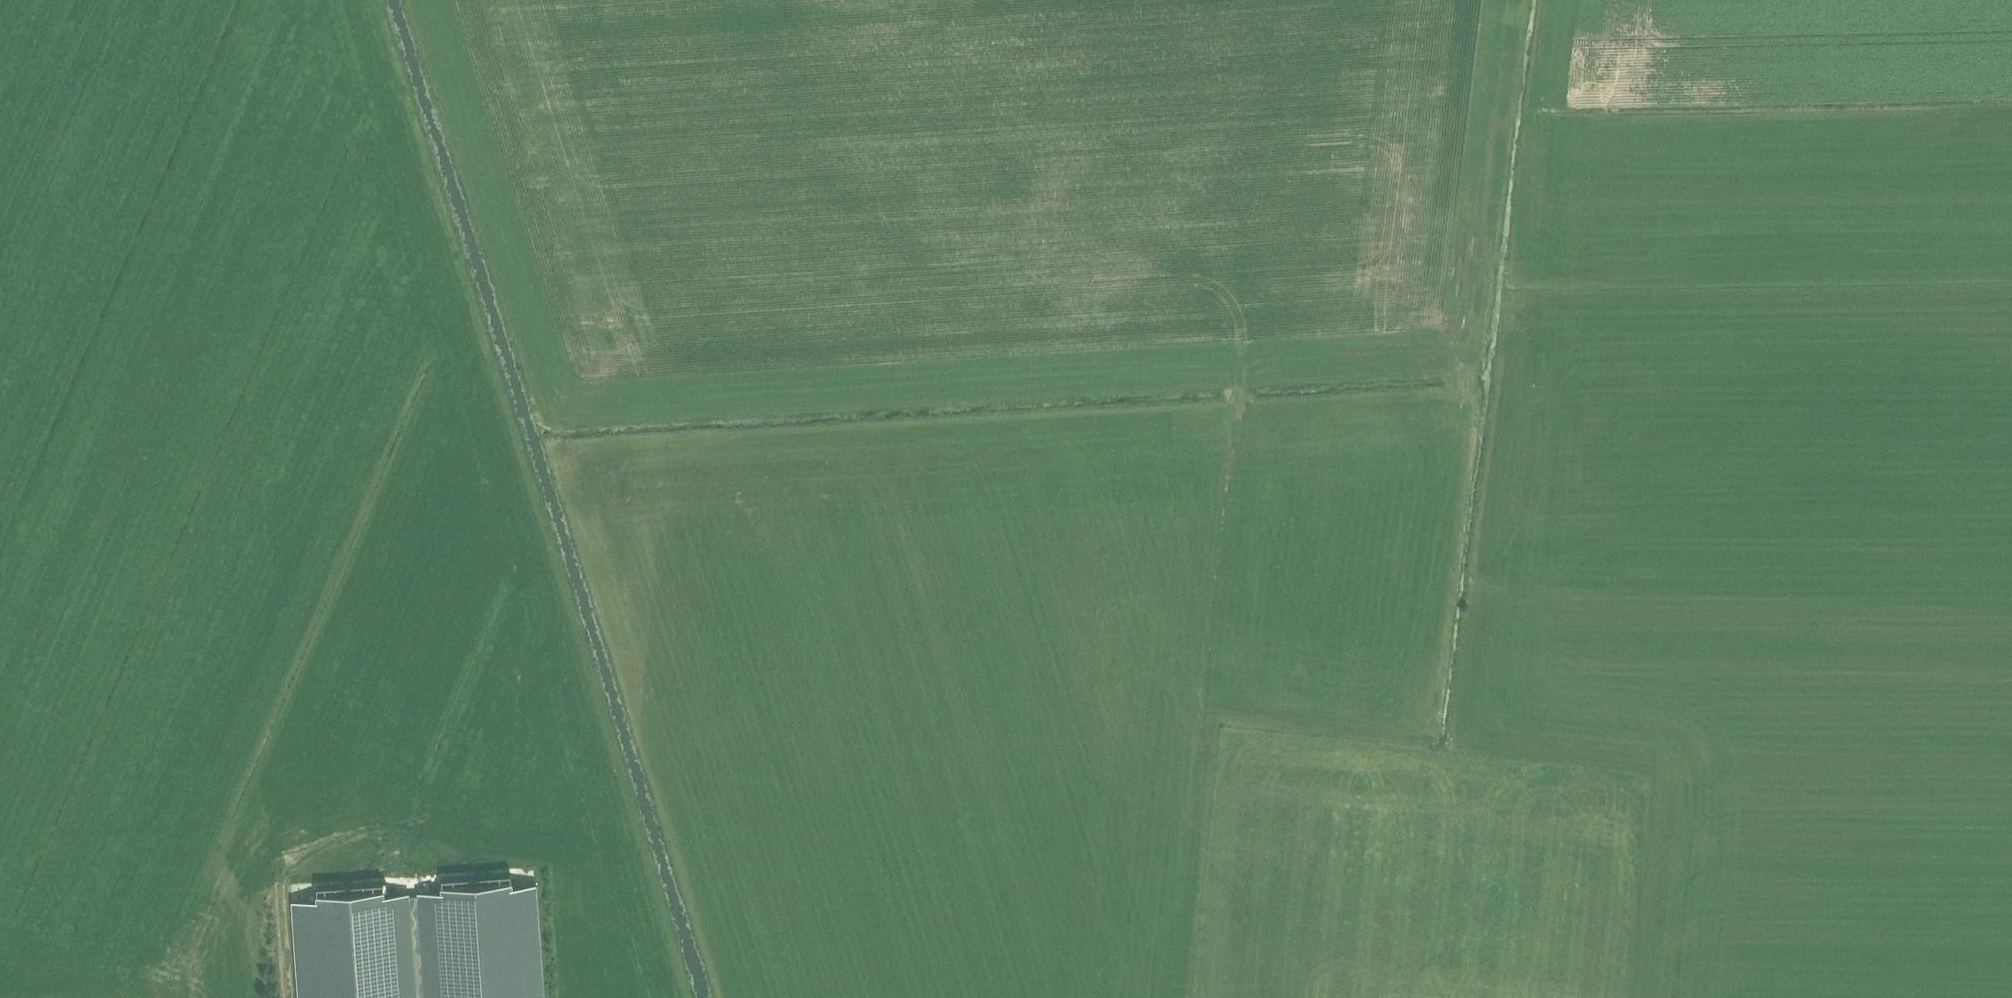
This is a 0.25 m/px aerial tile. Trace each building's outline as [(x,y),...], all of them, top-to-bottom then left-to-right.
[(536,885),(510,886),(509,873),(439,878),(440,888),(444,888),(444,891),(419,893),(419,895),(426,997),(544,997),(536,885)] [(419,895),(409,896),(409,893),(387,895),(386,881),(317,886),(318,900),(292,902),(299,997),(426,997),(419,895)]
